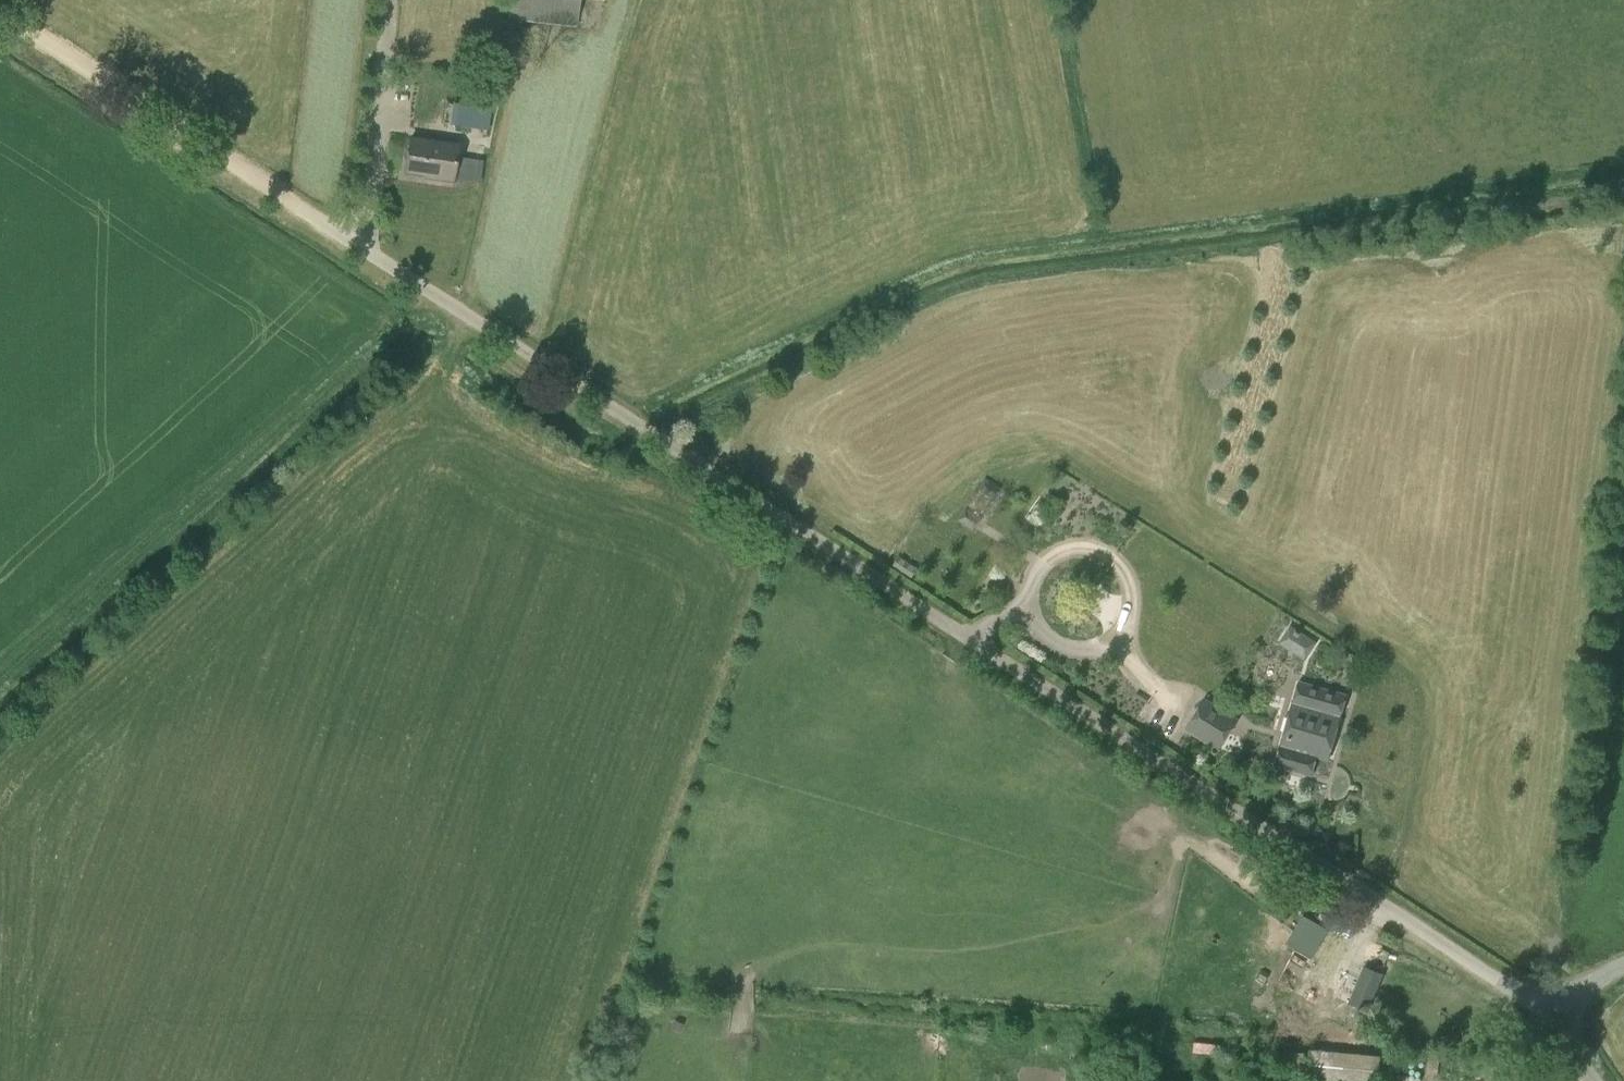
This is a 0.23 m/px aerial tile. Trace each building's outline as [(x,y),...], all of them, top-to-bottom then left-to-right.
[(580,0),(510,0),(508,18),(577,26),(580,0)] [(487,130),(490,109),(453,103),(450,124),(487,130)] [(453,181),(458,144),(411,138),(406,172),(429,176),(429,178),(453,181)] [(985,478),(978,490),(994,500),(1001,487),(985,478)] [(966,509),(958,521),(974,531),(982,518),(966,509)] [(898,556),(892,566),(912,578),(918,569),(898,556)] [(1285,645),(1308,659),(1319,640),(1296,627),(1285,645)] [(1329,761),(1348,695),(1301,681),(1277,765),(1313,776),(1319,757),(1329,761)] [(1220,749),(1239,720),(1205,699),(1187,728),(1220,749)] [(1304,914),(1287,942),(1314,957),(1330,929),(1304,914)] [(1369,1012),(1384,974),(1364,966),(1349,1003),(1369,1012)] [(1334,1080),(1378,1080),(1380,1057),(1309,1051),(1307,1079),(1334,1080)]
